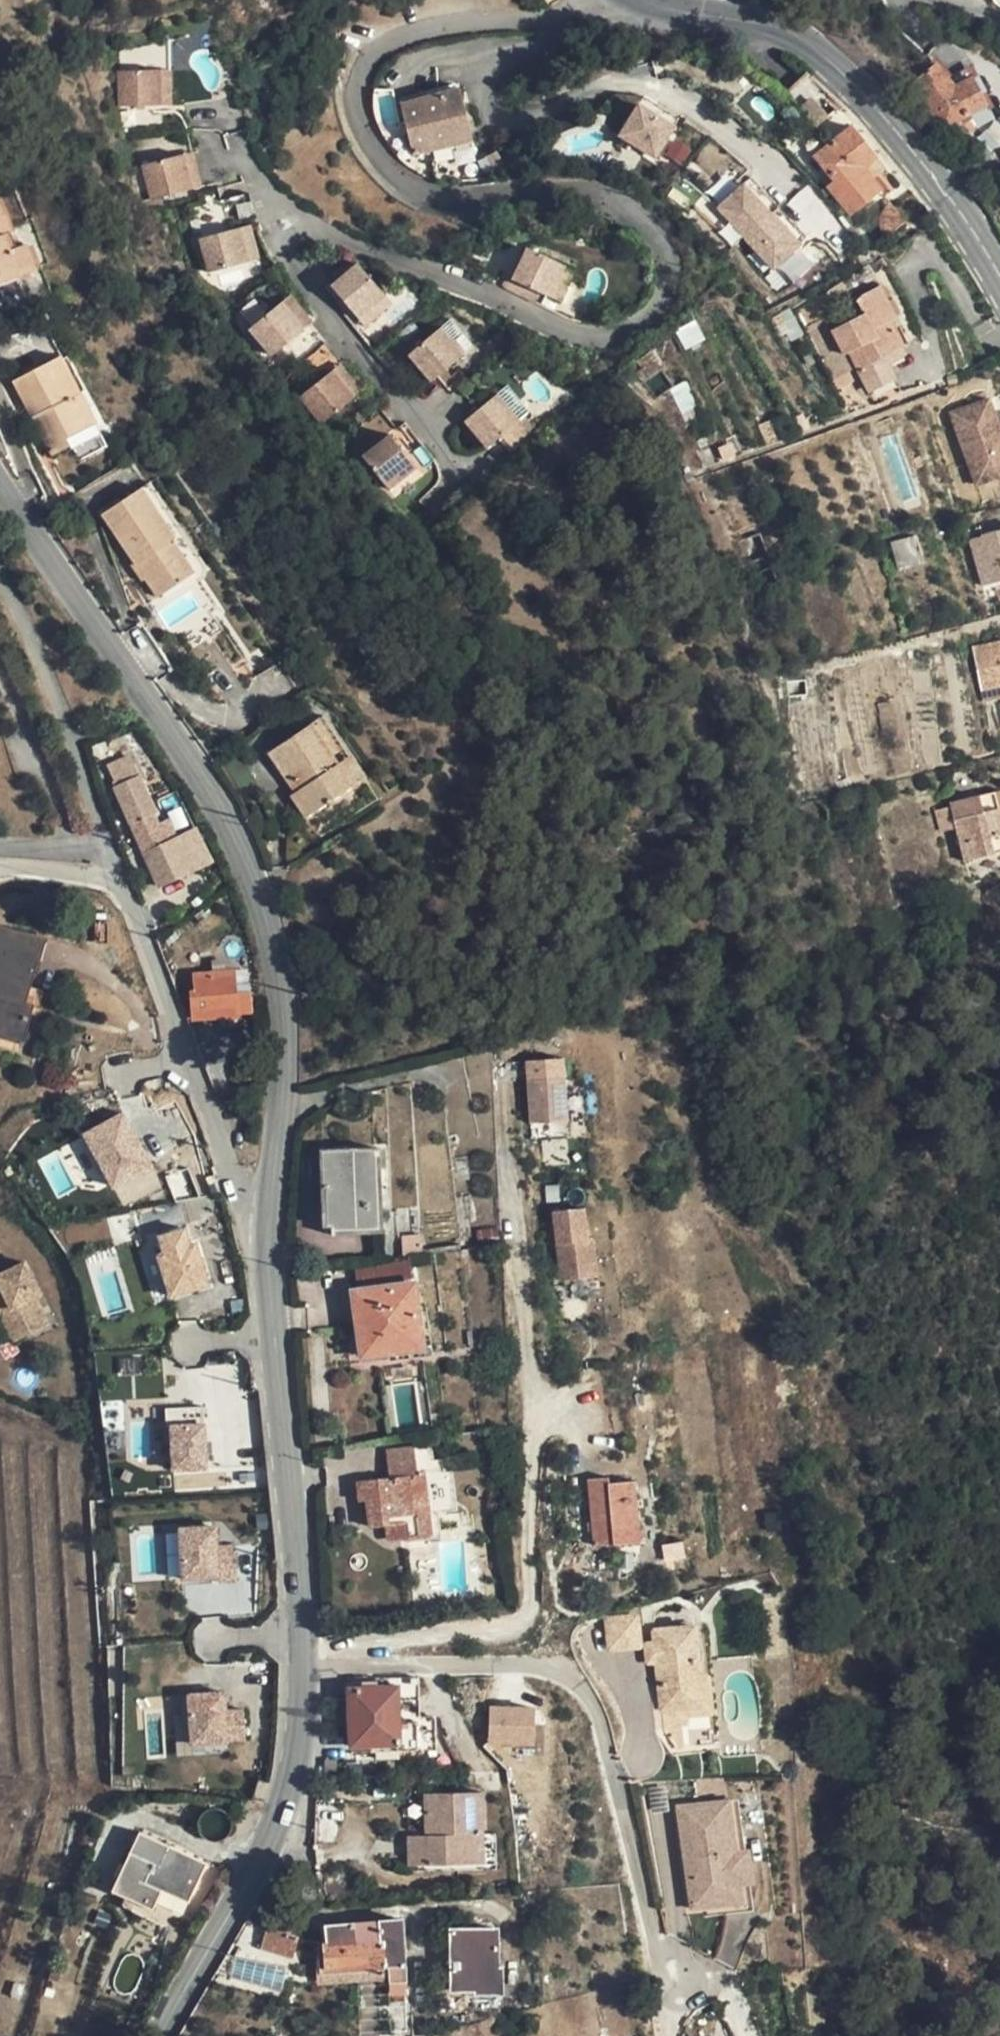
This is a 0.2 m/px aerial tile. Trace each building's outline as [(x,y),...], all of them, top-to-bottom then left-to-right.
[(937,67),(911,88),(944,129),(987,108),(973,80),(954,88),(937,67)] [(121,110),(164,110),(164,75),(121,76),(121,110)] [(175,75),(164,75),(164,110),(175,110),(175,75)] [(828,117),(814,99),(801,109),(815,127),(828,117)] [(416,164),(443,157),(474,147),(461,100),(402,117),(416,164)] [(644,101),(619,140),(654,162),(679,122),(644,101)] [(853,131),(816,159),(834,182),(828,188),(849,216),(879,191),(871,180),(884,169),(853,131)] [(481,168),(474,147),(443,157),(449,176),(481,168)] [(197,156),(186,158),(196,192),(206,189),(197,156)] [(196,192),(186,158),(145,169),(155,204),(196,192)] [(730,176),(711,192),(720,202),(738,186),(730,176)] [(255,193),(227,201),(234,227),(263,219),(255,193)] [(780,211),(749,244),(778,273),(810,240),(780,211)] [(35,272),(25,246),(14,249),(3,217),(0,216),(0,284),(35,272)] [(256,226),(246,229),(256,261),(267,257),(256,226)] [(246,229),(205,241),(215,274),(256,261),(246,229)] [(528,302),(538,307),(548,312),(563,281),(527,262),(511,293),(504,289),(502,292),(505,297),(524,307),(528,302)] [(482,278),(473,268),(464,272),(461,274),(461,279),(463,281),(466,282),(473,282),(482,278)] [(347,269),(331,282),(336,288),(352,275),(347,269)] [(336,288),(330,293),(336,301),(364,279),(358,271),(352,275),(336,288)] [(390,312),(364,279),(336,301),(363,335),(390,312)] [(573,286),(563,281),(548,312),(557,316),(573,286)] [(859,372),(885,358),(903,349),(891,322),(896,319),(880,287),(857,299),(866,316),(833,332),(845,357),(851,354),(859,372)] [(290,301),(281,308),(304,336),(311,331),(312,330),(290,301)] [(535,312),(538,307),(528,302),(524,307),(535,312)] [(290,348),(304,336),(281,308),(249,335),(271,363),(290,348)] [(450,330),(441,337),(464,365),(473,358),(450,330)] [(304,336),(290,348),(305,368),(326,351),(311,331),(304,336)] [(441,337),(408,363),(431,392),(464,365),(441,337)] [(326,351),(305,368),(320,386),(330,377),(338,371),(340,369),(326,351)] [(95,425),(60,358),(14,382),(52,457),(69,448),(66,440),(95,425)] [(902,394),(885,358),(859,372),(878,406),(902,394)] [(342,376),(338,371),(330,377),(335,384),(342,376)] [(360,399),(342,376),(335,384),(352,405),(360,399)] [(297,405),(307,416),(335,384),(330,377),(320,386),(297,405)] [(845,383),(837,391),(846,409),(871,407),(845,383)] [(320,432),(352,405),(335,384),(307,416),(320,432)] [(504,398),(495,405),(517,431),(525,424),(504,398)] [(950,416),(979,487),(988,509),(999,506),(999,428),(988,400),(950,416)] [(517,431),(495,405),(462,432),(484,459),(517,431)] [(397,436),(380,414),(357,432),(374,454),(389,442),(397,436)] [(374,454),(362,463),(389,498),(416,476),(389,442),(374,454)] [(416,476),(389,498),(397,507),(424,486),(416,476)] [(159,600),(193,575),(171,544),(174,541),(141,491),(100,515),(159,600)] [(975,545),(985,591),(999,587),(999,533),(985,537),(986,543),(975,545)] [(900,568),(926,562),(920,534),(894,540),(900,568)] [(974,653),(983,696),(999,693),(999,647),(974,653)] [(999,703),(999,693),(983,696),(985,706),(999,703)] [(365,777),(324,719),(270,754),(296,793),(293,796),(307,817),(365,777)] [(967,801),(984,858),(999,854),(999,830),(994,812),(999,810),(999,793),(967,801)] [(164,844),(152,815),(133,824),(160,884),(190,872),(175,840),(164,844)] [(24,1002),(40,941),(0,930),(0,1034),(22,1041),(28,1015),(17,1013),(20,1001),(24,1002)] [(223,993),(222,973),(195,974),(197,994),(192,995),(193,1019),(237,1016),(235,991),(223,993)] [(233,973),(222,973),(223,993),(235,991),(233,973)] [(32,1004),(24,1002),(20,1001),(17,1013),(28,1015),(32,1004)] [(116,1084),(119,1065),(77,1058),(71,1057),(68,1076),(116,1084)] [(564,1060),(543,1061),(545,1080),(566,1079),(564,1060)] [(543,1061),(528,1062),(532,1124),(568,1122),(566,1079),(545,1080),(543,1061)] [(126,1108),(83,1132),(115,1188),(157,1165),(126,1108)] [(330,1189),(332,1227),(378,1226),(376,1149),(320,1152),(322,1189),(330,1189)] [(164,1271),(153,1233),(189,1223),(181,1198),(135,1212),(152,1274),(164,1271)] [(586,1209),(555,1213),(563,1284),(600,1279),(595,1242),(589,1243),(586,1209)] [(198,1225),(159,1232),(172,1296),(210,1288),(198,1225)] [(404,1239),(405,1249),(421,1249),(421,1238),(404,1239)] [(356,1266),(360,1290),(415,1283),(412,1259),(356,1266)] [(2,1315),(16,1341),(39,1330),(25,1303),(31,1300),(14,1267),(0,1274),(0,1316),(2,1315)] [(423,1346),(415,1283),(360,1290),(356,1291),(364,1354),(423,1346)] [(16,1341),(2,1315),(0,1316),(0,1337),(5,1347),(16,1341)] [(211,1469),(209,1405),(170,1406),(172,1470),(211,1469)] [(420,1473),(417,1447),(388,1451),(392,1478),(361,1482),(363,1501),(371,1500),(374,1527),(390,1525),(392,1539),(433,1535),(430,1512),(416,1514),(411,1474),(420,1473)] [(430,1512),(425,1472),(411,1474),(416,1514),(430,1512)] [(640,1541),(636,1481),(610,1482),(609,1476),(592,1478),(597,1544),(640,1541)] [(182,1524),(184,1580),(240,1578),(239,1542),(224,1542),(223,1523),(182,1524)] [(169,1525),(170,1579),(182,1579),(181,1525),(169,1525)] [(647,1647),(644,1612),(606,1615),(609,1650),(647,1647)] [(697,1629),(657,1638),(660,1651),(664,1668),(672,1704),(689,1700),(685,1683),(708,1678),(697,1629)] [(660,1651),(652,1653),(655,1670),(664,1668),(660,1651)] [(716,1676),(708,1678),(685,1683),(689,1700),(672,1704),(673,1710),(678,1731),(692,1747),(698,1747),(693,1724),(700,1722),(699,1715),(723,1709),(716,1676)] [(399,1737),(399,1744),(418,1744),(417,1711),(415,1680),(348,1683),(350,1739),(399,1737)] [(248,1740),(247,1706),(231,1707),(231,1689),(179,1690),(180,1752),(231,1751),(231,1740),(248,1740)] [(491,1703),(492,1744),(539,1743),(538,1702),(491,1703)] [(429,1837),(430,1864),(486,1863),(485,1835),(484,1792),(428,1793),(429,1837)] [(340,1845),(342,1796),(320,1795),(319,1845),(340,1845)] [(739,1851),(732,1800),(680,1807),(687,1862),(692,1862),(693,1870),(701,1869),(702,1876),(689,1878),(694,1911),(729,1906),(724,1872),(741,1869),(739,1851)] [(132,1851),(155,1862),(163,1865),(171,1845),(141,1831),(132,1851)] [(498,1834),(485,1835),(486,1863),(430,1864),(430,1872),(499,1870),(498,1834)] [(411,1838),(412,1865),(430,1864),(429,1837),(411,1838)] [(163,1865),(155,1862),(147,1882),(163,1890),(191,1903),(209,1863),(171,1845),(163,1865)] [(751,1850),(739,1851),(741,1869),(754,1867),(751,1850)] [(155,1862),(132,1851),(116,1889),(155,1906),(163,1890),(147,1882),(155,1862)] [(692,1862),(687,1862),(689,1878),(702,1876),(701,1869),(693,1870),(692,1862)] [(412,1872),(430,1872),(430,1864),(412,1865),(412,1872)] [(741,1869),(724,1872),(729,1906),(746,1903),(741,1869)] [(330,1943),(324,1944),(326,1969),(381,1965),(391,1965),(406,1963),(404,1920),(329,1926),(330,1943)] [(304,1935),(275,1925),(273,1929),(267,1947),(298,1957),(304,1935)] [(501,1988),(500,1928),(455,1928),(456,1989),(501,1988)] [(238,1958),(234,1974),(284,1984),(288,1967),(238,1958)] [(409,1994),(406,1963),(391,1965),(392,1995),(409,1994)] [(382,1982),(381,1965),(326,1969),(320,1969),(321,1985),(382,1982)]
